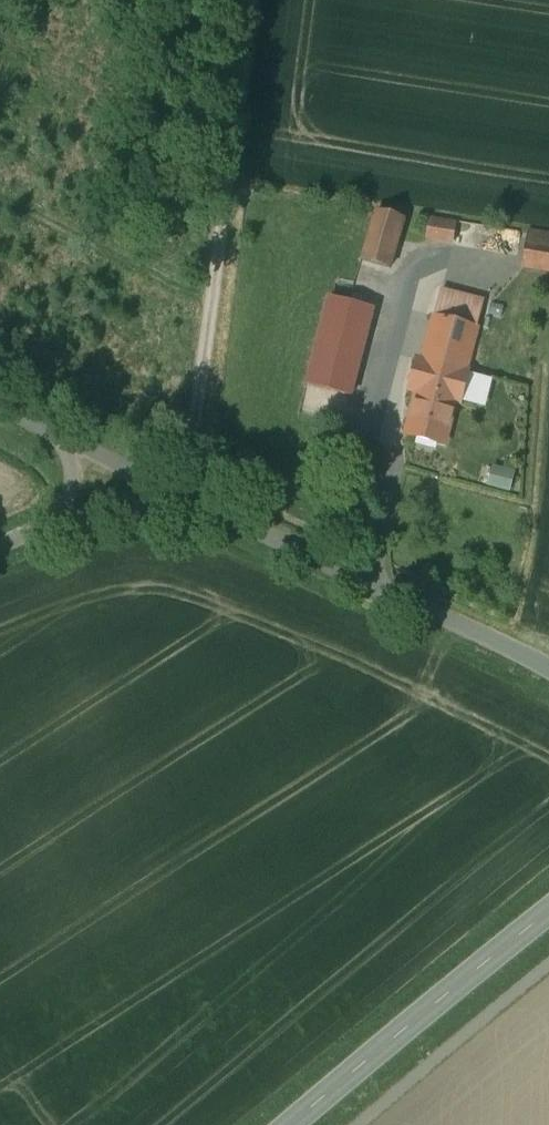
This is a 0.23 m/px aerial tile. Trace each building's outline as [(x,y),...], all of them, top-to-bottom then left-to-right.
[(406,220),(379,212),(364,261),(391,269),(406,220)] [(458,225),(432,220),(429,237),(455,242),(458,225)] [(526,270),(548,274),(548,236),(532,233),(526,270)] [(444,295),(437,322),(477,333),(484,305),(444,295)] [(374,309),(330,298),(308,385),(351,397),(374,309)] [(437,322),(406,438),(447,449),(477,333),(437,322)] [(515,474),(496,469),(492,487),(510,492),(515,474)]
